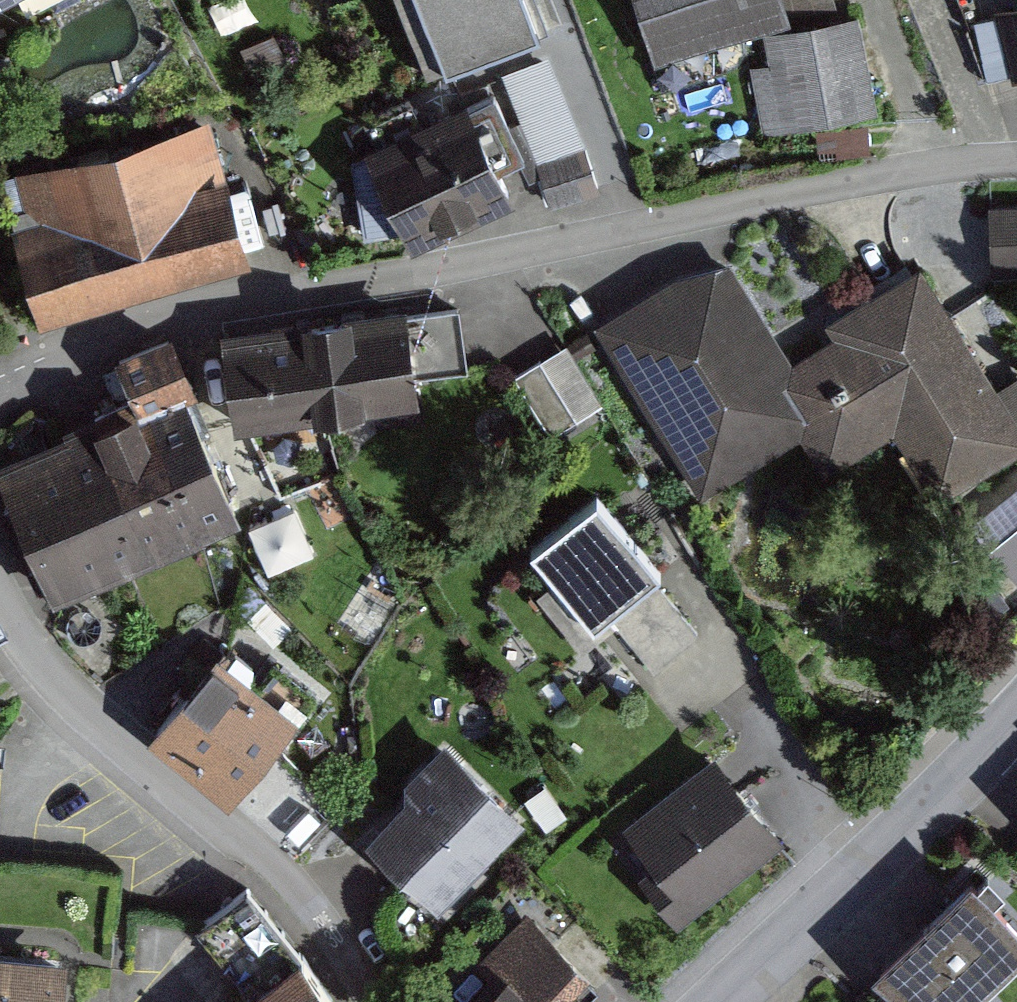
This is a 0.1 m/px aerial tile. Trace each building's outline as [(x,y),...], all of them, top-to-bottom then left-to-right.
[(527,0),(419,0),(446,71),(540,35),(527,0)] [(653,64),(794,25),(787,0),(635,0),(653,64)] [(1000,11),(1012,77),(1016,76),(1016,7),(1000,11)] [(872,121),(863,28),(762,37),(771,130),(872,121)] [(292,75),(271,34),(244,48),(266,88),(292,75)] [(382,149),(357,161),(368,234),(407,228),(412,239),(509,193),(497,169),(522,157),(493,95),(421,129),(408,102),(368,121),(382,149)] [(212,124),(24,173),(35,217),(13,223),(39,325),(250,270),(212,124)] [(582,156),(542,168),(554,205),(594,193),(582,156)] [(996,212),(996,276),(1016,276),(1016,212),(996,212)] [(595,319),(702,499),(801,441),(830,488),(900,447),(935,506),(1016,457),(1016,376),(999,387),(929,269),(794,349),(729,239),(595,319)] [(458,308),(226,339),(237,421),(412,397),(409,375),(466,368),(458,308)] [(574,338),(518,368),(553,431),(608,400),(574,338)] [(0,450),(0,458),(59,601),(240,527),(163,341),(113,362),(128,397),(0,450)] [(973,524),(1016,579),(1016,489),(973,524)] [(698,631),(591,499),(538,541),(645,673),(698,631)] [(301,503),(255,521),(273,567),(320,548),(301,503)] [(372,569),(350,625),(373,634),(395,578),(372,569)] [(264,676),(229,647),(158,733),(234,795),(314,698),(273,665),(264,676)] [(454,747),(362,829),(433,908),(525,826),(454,747)] [(785,835),(710,751),(622,829),(653,863),(637,877),(682,927),(785,835)] [(972,884),(879,972),(908,1001),(964,1001),(1016,952),(1016,931),(972,884)] [(244,897),(199,933),(243,989),(227,1001),(327,1001),(244,897)] [(526,911),(478,955),(499,977),(471,1001),(567,1001),(563,998),(586,976),(526,911)] [(0,956),(0,1001),(62,1001),(62,962),(0,956)]
